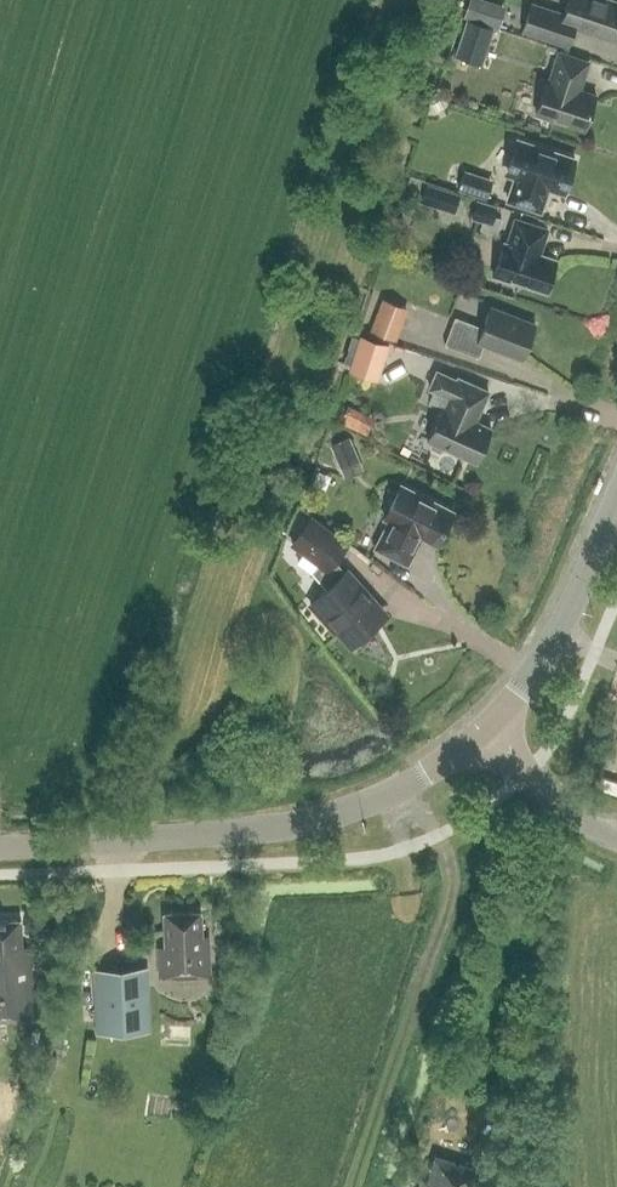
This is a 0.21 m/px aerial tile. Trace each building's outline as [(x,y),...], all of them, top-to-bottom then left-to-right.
[(506,6),(488,0),(470,0),(465,16),(499,28),(506,6)] [(616,30),(616,0),(567,0),(563,14),(530,4),(522,30),(568,45),(574,27),(614,40),(616,30)] [(468,18),(456,54),(468,58),(482,63),(489,41),(494,27),(468,18)] [(579,89),(588,61),(558,51),(549,79),(547,78),(535,113),(584,129),(596,94),(579,89)] [(516,138),(504,172),(510,175),(515,176),(507,199),(541,210),(548,187),(563,192),(575,158),(522,140),(516,138)] [(473,166),(465,185),(495,197),(503,178),(473,166)] [(438,178),(429,195),(461,212),(470,195),(438,178)] [(498,234),(503,217),(496,215),(499,205),(477,198),(471,218),(483,221),(481,228),(498,234)] [(540,253),(548,228),(516,217),(507,242),(504,241),(493,275),(514,282),(515,280),(547,290),(557,258),(540,253)] [(397,341),(410,308),(383,298),(370,330),(397,341)] [(523,357),(536,324),(491,306),(483,326),(455,316),(445,343),(479,356),(484,342),(523,357)] [(379,380),(390,345),(361,335),(349,371),(379,380)] [(457,380),(438,372),(430,388),(437,391),(432,402),(442,406),(427,440),(432,443),(432,448),(440,452),(444,449),(477,463),(493,427),(477,420),(491,391),(458,376),(457,380)] [(356,432),(338,441),(354,474),(372,465),(356,432)] [(437,544),(454,510),(403,483),(385,517),(389,520),(376,546),(408,563),(422,536),(437,544)] [(343,574),(331,565),(348,543),(312,516),(293,542),(320,562),(313,571),(328,587),(314,599),(353,643),(356,640),(358,642),(366,632),(369,629),(369,628),(381,611),(379,610),(378,611),(372,604),(374,601),(347,571),(343,574)] [(202,935),(201,912),(164,913),(165,946),(159,946),(160,974),(174,974),(174,978),(210,977),(209,935),(202,935)] [(21,919),(0,920),(0,1019),(35,1017),(31,945),(23,945),(21,919)] [(99,1015),(150,1014),(149,962),(98,963),(99,1015)] [(481,1171),(437,1157),(428,1183),(421,1181),(419,1186),(476,1186),(481,1171)]
